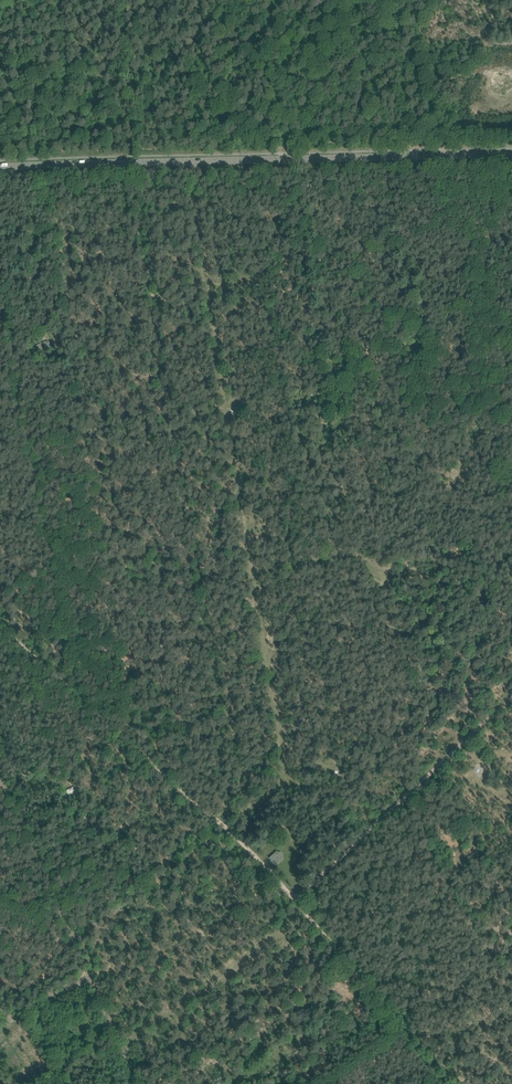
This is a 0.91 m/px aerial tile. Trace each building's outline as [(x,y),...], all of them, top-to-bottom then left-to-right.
[(36,346),(38,351),(50,346),(48,341),(36,346)] [(331,421),(330,413),(319,414),(320,422),(331,421)] [(63,793),(65,796),(74,791),(75,791),(73,788),(63,793)] [(281,854),(281,853),(280,853),(279,853),(278,853),(277,852),(271,857),(272,858),(271,859),(272,860),(275,863),(276,864),(277,863),(278,864),(283,859),(282,858),(282,857),(283,856),(282,856),(282,855),(282,854),(281,854)]
